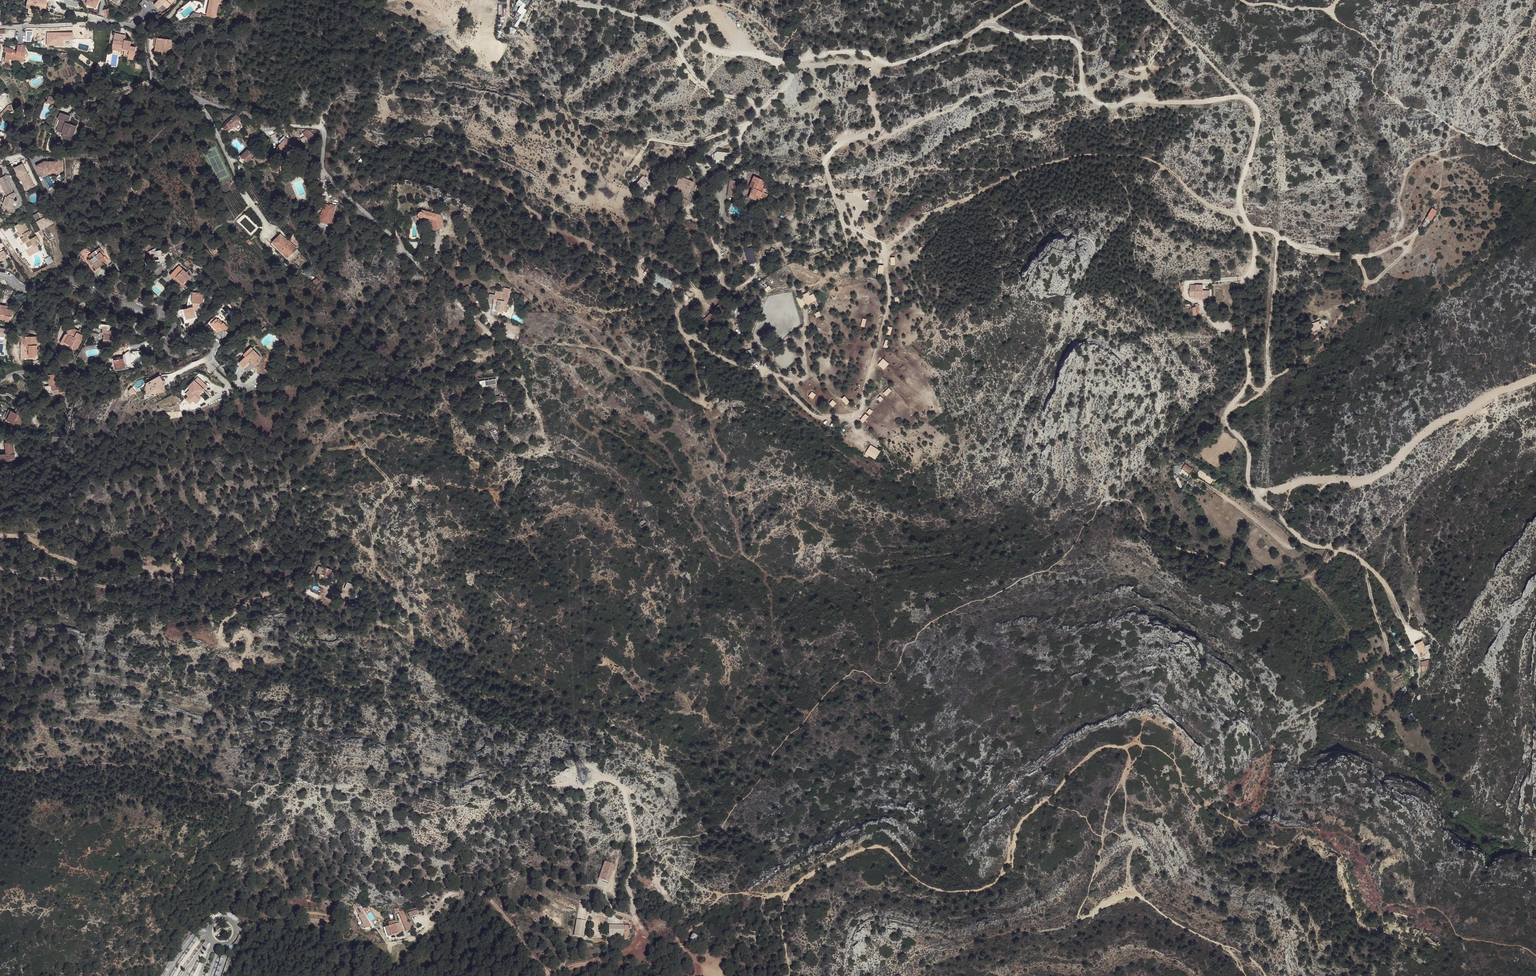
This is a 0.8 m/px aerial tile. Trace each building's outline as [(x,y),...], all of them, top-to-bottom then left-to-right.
[(27,2),(29,3),(28,8),(31,9),(45,10),(47,0),(27,0),(27,2)] [(154,5),(158,9),(163,4),(167,8),(174,0),(159,0),(154,5)] [(206,12),(214,14),(218,3),(221,4),(222,0),(209,0),(206,12)] [(59,37),(59,33),(51,33),(51,45),(62,45),(62,39),(60,39),(60,37),(59,37)] [(126,35),(115,33),(112,47),(113,47),(122,49),(125,49),(124,56),(128,56),(128,59),(134,60),(136,47),(130,46),(131,41),(127,40),(125,40),(125,39),(126,35)] [(154,47),(156,47),(157,42),(165,43),(166,38),(155,37),(154,47)] [(162,52),(170,53),(172,39),(166,38),(165,43),(157,42),(156,47),(155,51),(157,51),(162,52)] [(9,59),(23,62),(24,56),(25,56),(26,56),(27,56),(28,53),(25,49),(26,45),(22,44),(22,46),(18,45),(16,52),(13,52),(13,49),(5,47),(2,61),(4,61),(5,58),(9,59)] [(70,116),(61,112),(58,119),(61,121),(60,124),(57,131),(64,134),(62,137),(72,141),(77,126),(68,123),(70,116)] [(236,115),(223,128),(227,132),(234,126),(235,127),(239,123),(238,122),(241,119),(236,115)] [(314,135),(309,131),(305,136),(301,139),(306,144),(314,135)] [(256,137),(260,142),(265,137),(261,133),(256,137)] [(276,149),(280,152),(290,142),(286,138),(276,149)] [(247,149),(240,156),(241,158),(246,161),(249,158),(252,160),(253,159),(255,161),(256,159),(260,163),(266,157),(260,151),(257,154),(251,148),(248,150),(247,149)] [(37,166),(42,176),(49,172),(63,172),(63,160),(55,160),(55,162),(44,162),(37,166)] [(19,165),(14,167),(21,180),(24,185),(26,184),(29,189),(34,186),(29,176),(23,164),(19,166),(19,165)] [(763,179),(753,175),(749,185),(752,186),(748,196),(758,201),(760,196),(766,199),(768,194),(764,192),(765,188),(760,186),(763,179)] [(0,183),(0,192),(8,195),(8,197),(6,196),(2,208),(14,212),(15,208),(12,207),(15,199),(13,198),(14,196),(15,195),(14,192),(13,193),(5,176),(2,177),(3,181),(0,183)] [(643,189),(649,184),(642,176),(636,181),(643,189)] [(735,180),(729,180),(727,195),(733,196),(735,180)] [(321,220),(333,223),(334,217),(333,217),(335,206),(330,204),(330,205),(324,204),(321,220)] [(1435,204),(1428,213),(1432,217),(1439,207),(1435,204)] [(46,208),(34,215),(41,229),(43,228),(49,239),(54,236),(48,226),(54,223),(46,208)] [(429,212),(422,210),(421,211),(420,212),(419,213),(418,215),(419,216),(419,217),(420,218),(422,218),(423,217),(431,219),(433,230),(439,229),(439,228),(443,227),(441,215),(432,212),(429,212)] [(20,223),(15,226),(20,234),(21,235),(22,235),(23,234),(25,236),(21,238),(24,243),(23,244),(27,251),(40,243),(36,236),(30,239),(28,235),(30,233),(24,223),(22,225),(20,223)] [(282,236),(280,234),(270,244),(279,253),(281,252),(282,251),(274,244),(282,236)] [(282,236),(274,244),(282,251),(281,252),(288,259),(298,249),(289,241),(288,240),(287,240),(287,241),(282,236)] [(4,250),(7,258),(9,257),(4,242),(0,243),(0,251),(4,250)] [(217,245),(211,250),(214,253),(220,249),(217,245)] [(753,245),(743,248),(748,263),(758,260),(753,245)] [(104,253),(100,247),(91,254),(92,254),(89,256),(90,258),(89,259),(96,269),(100,266),(104,263),(106,262),(103,257),(104,256),(103,255),(104,253)] [(150,252),(153,259),(159,256),(160,259),(153,261),(156,267),(163,265),(162,263),(172,257),(170,253),(166,254),(165,250),(162,252),(161,250),(157,251),(156,248),(152,250),(152,251),(150,252)] [(170,275),(181,286),(190,276),(179,265),(170,275)] [(672,283),(658,272),(652,279),(667,290),(672,283)] [(108,284),(112,279),(109,275),(102,279),(108,284)] [(495,295),(489,294),(489,298),(495,299),(498,300),(497,305),(496,310),(507,312),(508,301),(506,301),(507,297),(509,298),(510,289),(504,288),(503,292),(501,292),(495,290),(495,295)] [(12,291),(6,289),(4,295),(10,297),(12,291)] [(200,317),(199,311),(199,303),(203,304),(204,293),(193,292),(192,303),(193,303),(193,307),(182,309),(183,317),(185,316),(186,319),(196,316),(200,317)] [(736,302),(734,312),(742,314),(744,303),(736,302)] [(721,303),(701,320),(706,326),(726,308),(721,303)] [(0,305),(0,319),(5,320),(5,322),(9,323),(10,316),(12,316),(13,311),(7,311),(7,309),(8,306),(0,305)] [(205,325),(208,328),(210,326),(212,325),(218,331),(219,333),(218,334),(222,338),(225,336),(228,334),(225,330),(228,327),(223,323),(221,324),(214,317),(209,321),(209,322),(205,325)] [(1321,327),(1319,321),(1311,324),(1314,330),(1321,327)] [(110,325),(100,323),(99,328),(103,328),(102,334),(104,334),(103,345),(108,346),(109,345),(113,345),(114,336),(117,336),(118,332),(110,330),(110,325)] [(77,345),(80,344),(84,335),(78,332),(77,332),(77,333),(74,332),(73,332),(72,329),(67,330),(68,334),(69,336),(65,342),(70,345),(72,345),(73,349),(78,348),(77,345)] [(61,343),(69,347),(70,345),(65,342),(69,336),(68,334),(66,334),(61,343)] [(39,336),(27,336),(27,345),(29,345),(29,359),(35,359),(35,355),(39,355),(39,349),(37,349),(37,346),(39,346),(39,336)] [(245,356),(239,363),(244,368),(251,361),(256,365),(259,362),(257,361),(261,357),(252,348),(253,348),(251,347),(243,354),(245,356)] [(115,369),(127,368),(126,357),(130,357),(129,351),(127,352),(123,355),(124,358),(119,359),(119,356),(116,356),(115,358),(114,359),(115,369)] [(52,370),(53,374),(49,375),(50,379),(49,379),(50,385),(52,385),(52,390),(63,388),(63,387),(62,388),(60,379),(61,379),(60,371),(59,371),(56,371),(56,370),(52,370)] [(478,377),(479,385),(486,387),(488,400),(503,398),(500,377),(497,375),(478,377)] [(199,394),(204,389),(195,380),(185,390),(185,392),(189,396),(186,399),(190,403),(193,400),(196,403),(201,399),(199,397),(198,396),(199,394)] [(8,409),(4,419),(21,425),(26,411),(19,408),(17,412),(8,409)] [(15,461),(14,441),(5,442),(6,454),(0,454),(0,462),(15,461)] [(1193,469),(1185,464),(1181,469),(1190,475),(1193,469)] [(1357,534),(1360,538),(1365,534),(1370,531),(1374,536),(1376,534),(1370,525),(1357,534)] [(327,559),(324,566),(337,573),(340,566),(327,559)] [(344,589),(351,592),(355,585),(347,582),(344,589)] [(1422,641),(1413,645),(1417,654),(1419,653),(1421,656),(1427,653),(1424,647),(1422,641)] [(1430,644),(1424,647),(1427,653),(1433,650),(1430,644)] [(615,865),(604,862),(599,880),(609,883),(615,865)] [(399,912),(407,933),(411,931),(403,911),(399,912)] [(408,914),(410,919),(418,915),(416,911),(408,914)] [(359,917),(365,928),(370,926),(364,915),(359,917)] [(586,922),(577,920),(574,936),(584,938),(586,922)] [(396,925),(388,928),(391,938),(399,935),(396,925)] [(624,925),(609,926),(609,936),(624,935),(624,925)] [(693,937),(697,942),(702,937),(697,932),(693,937)]
